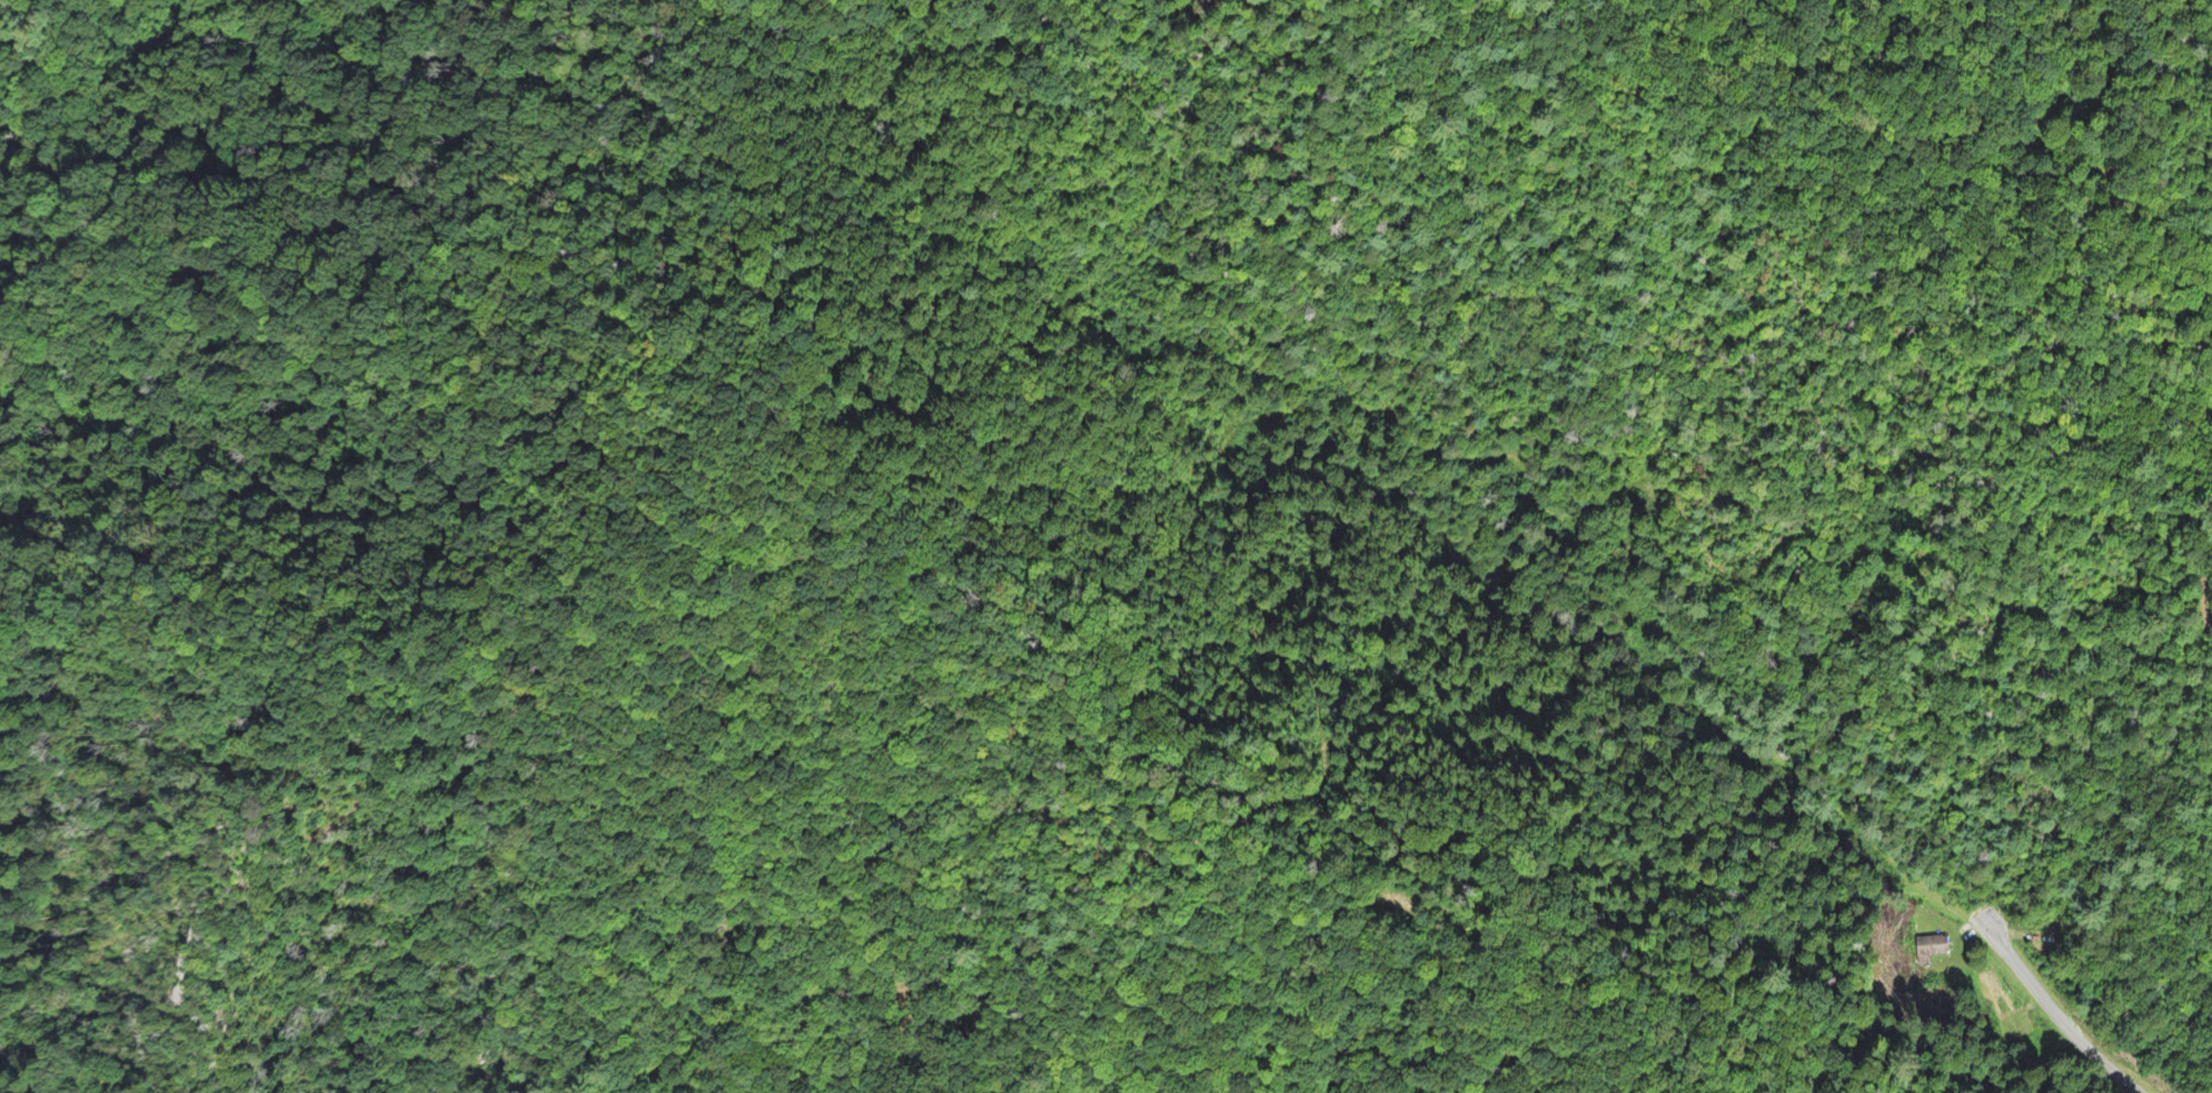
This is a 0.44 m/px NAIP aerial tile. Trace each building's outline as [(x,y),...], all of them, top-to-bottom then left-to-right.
[(1921,959),(1934,957),(1932,945),(1942,943),(1941,939),(1918,943),(1921,959)]
